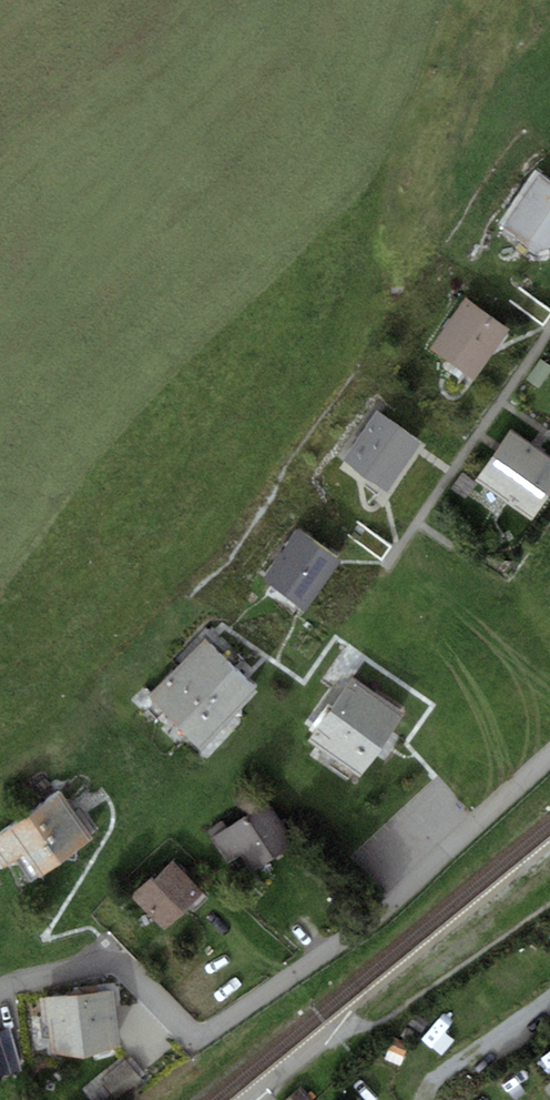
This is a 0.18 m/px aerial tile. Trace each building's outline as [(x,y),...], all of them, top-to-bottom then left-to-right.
[(503,228),(545,258),(549,251),(549,183),(539,175),(503,228)] [(466,297),(430,349),(473,380),(510,329),(466,297)] [(376,411),(342,459),(388,490),(421,441),(376,411)] [(511,429),(475,480),(531,519),(549,493),(549,456),(511,429)] [(298,530),(263,580),(306,610),(341,560),(298,530)] [(206,639),(149,697),(201,748),(258,690),(206,639)] [(353,677),(309,739),(360,775),(404,714),(353,677)] [(22,855),(39,878),(95,839),(61,791),(0,834),(0,864),(3,868),(22,855)] [(269,802),(210,838),(226,863),(240,854),(251,871),(295,845),(269,802)] [(172,860),(132,897),(162,929),(202,891),(172,860)] [(116,990),(38,998),(44,1024),(49,1024),(53,1051),(85,1058),(121,1046),(116,990)] [(301,1086),(284,1099),(313,1099),(301,1086)]
